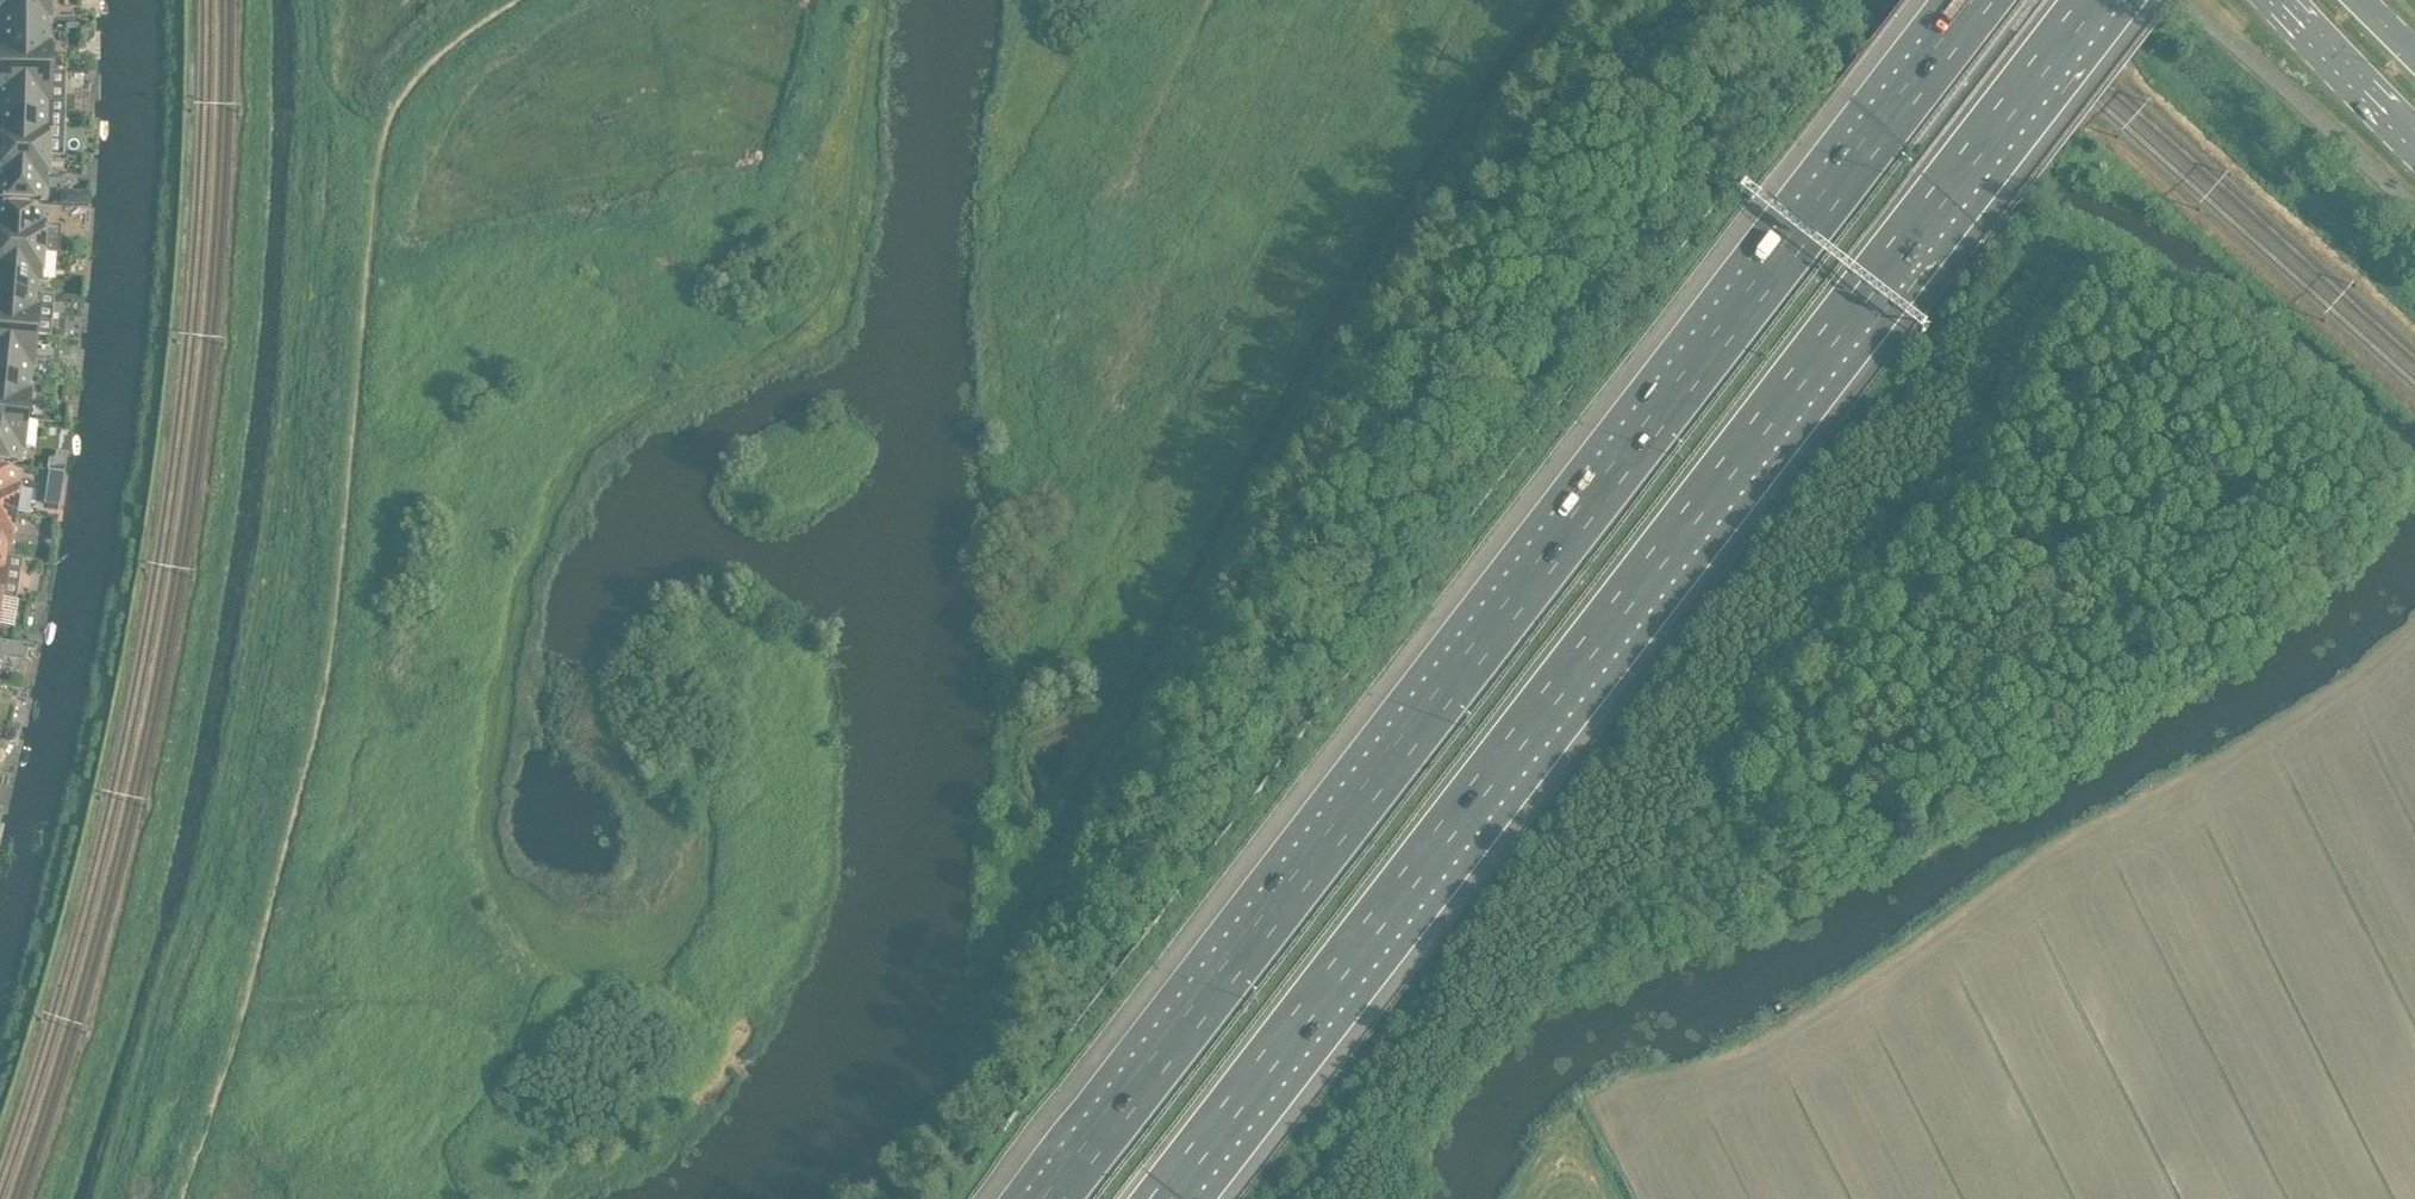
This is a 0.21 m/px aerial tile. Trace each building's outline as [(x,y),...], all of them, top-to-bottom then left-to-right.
[(49,0),(0,0),(0,16),(1,16),(1,28),(46,29),(46,15),(49,15),(49,0)] [(48,70),(49,41),(46,41),(46,29),(1,28),(1,40),(0,40),(0,69),(48,70)] [(48,70),(0,69),(0,98),(0,100),(0,111),(45,111),(45,99),(48,99),(48,70)] [(47,125),(44,125),(45,111),(0,111),(0,152),(47,153),(47,125)] [(47,153),(0,152),(0,195),(43,197),(43,183),(46,184),(47,153)] [(89,205),(89,192),(63,191),(62,203),(89,205)] [(42,250),(44,221),(41,221),(42,207),(0,205),(0,247),(42,250)] [(42,250),(0,247),(0,289),(36,292),(37,279),(40,279),(42,250)] [(35,334),(38,305),(35,305),(36,292),(0,289),(0,331),(35,334)] [(35,334),(0,331),(0,372),(28,376),(30,363),(32,363),(35,334)] [(26,418),(30,389),(27,388),(28,376),(0,372),(0,414),(26,418)] [(26,418),(0,414),(0,457),(18,460),(20,446),(23,447),(26,418)] [(47,457),(46,469),(47,469),(49,469),(63,471),(64,464),(65,460),(54,458),(47,457)] [(14,513),(18,484),(15,483),(17,470),(0,468),(0,511),(14,513)] [(59,486),(61,472),(47,469),(45,484),(59,486)] [(5,554),(7,541),(10,542),(14,513),(0,511),(0,553),(5,554)] [(43,603),(44,593),(37,592),(36,602),(43,603)] [(26,656),(26,641),(0,640),(0,655),(26,656)] [(20,678),(19,685),(27,687),(29,679),(20,678)]
